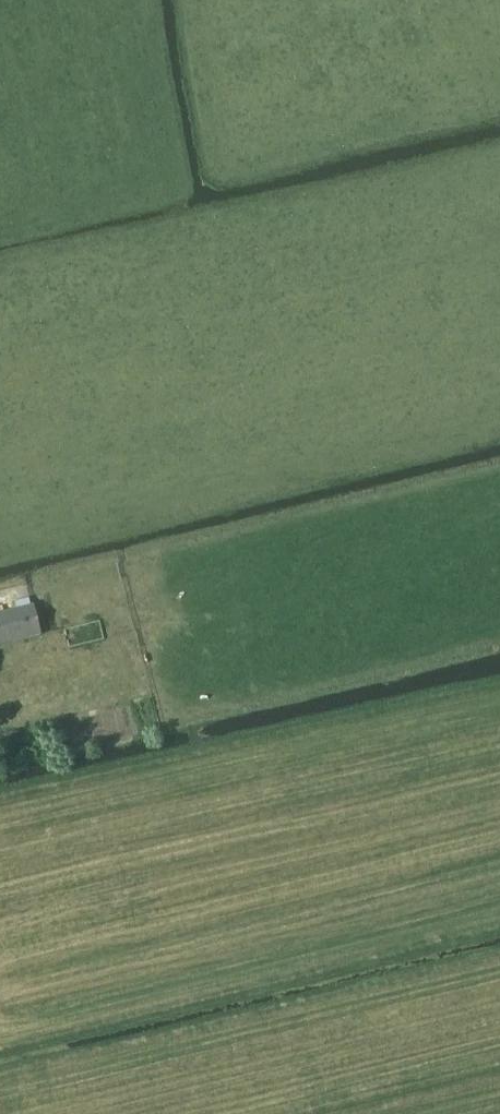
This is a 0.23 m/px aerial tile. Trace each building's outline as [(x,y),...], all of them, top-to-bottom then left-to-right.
[(34,604),(31,605),(30,597),(12,602),(14,609),(0,612),(0,644),(41,634),(34,604)]
